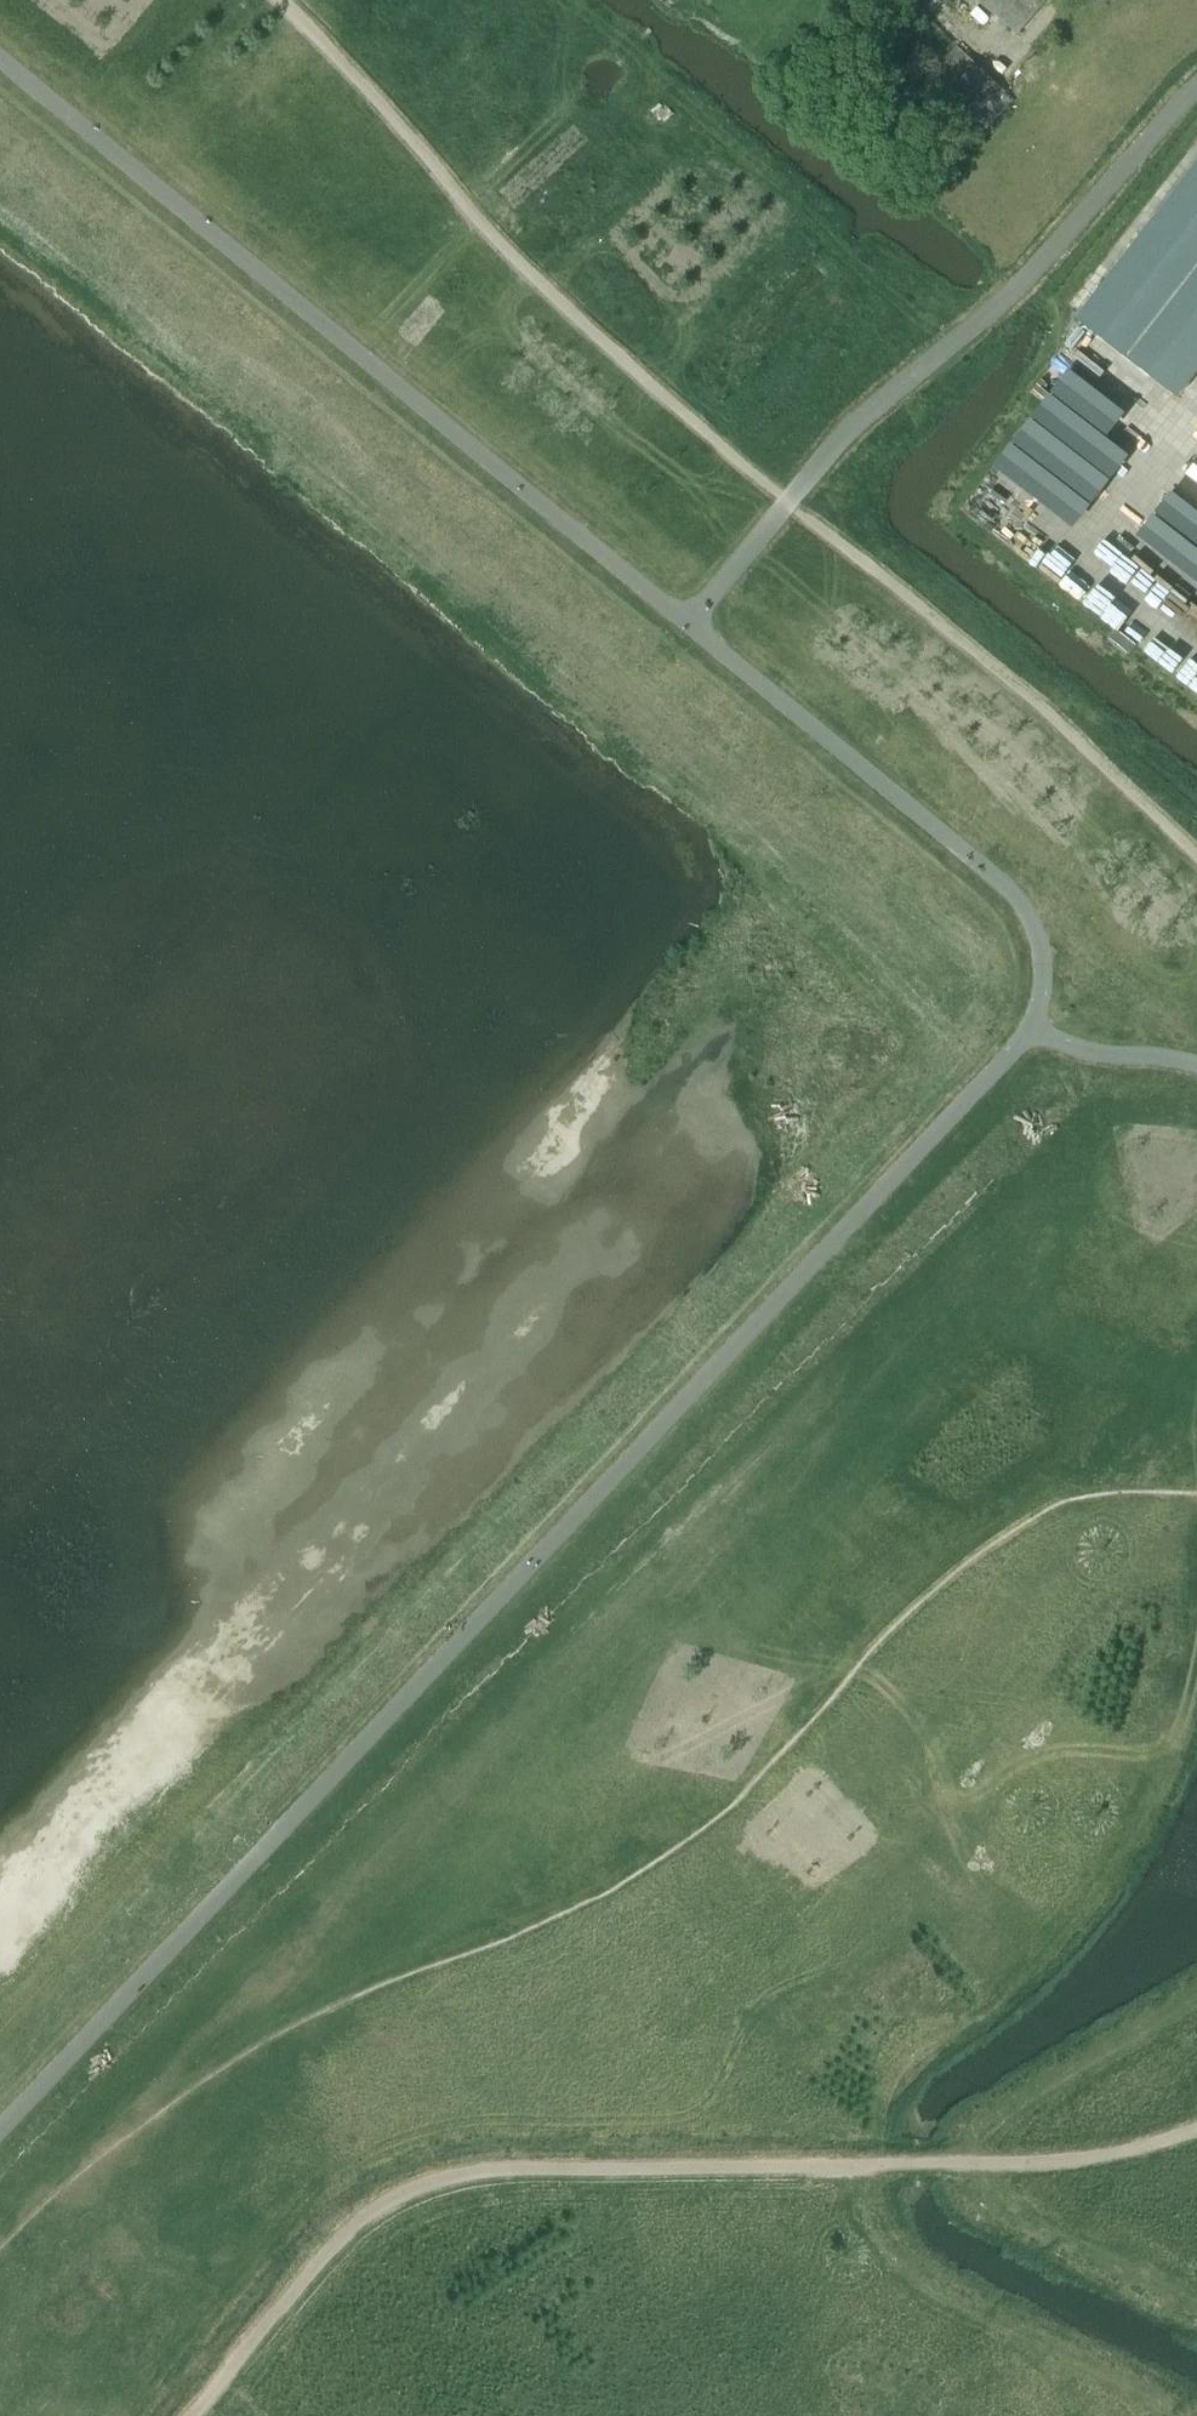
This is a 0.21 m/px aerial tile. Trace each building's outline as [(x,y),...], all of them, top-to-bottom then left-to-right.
[(1046,0),(974,0),(1016,36),(1046,0)] [(982,130),(1013,99),(956,47),(917,88),(961,128),(970,119),(982,130)] [(1084,318),(1176,389),(1196,361),(1196,172),(1084,318)]
